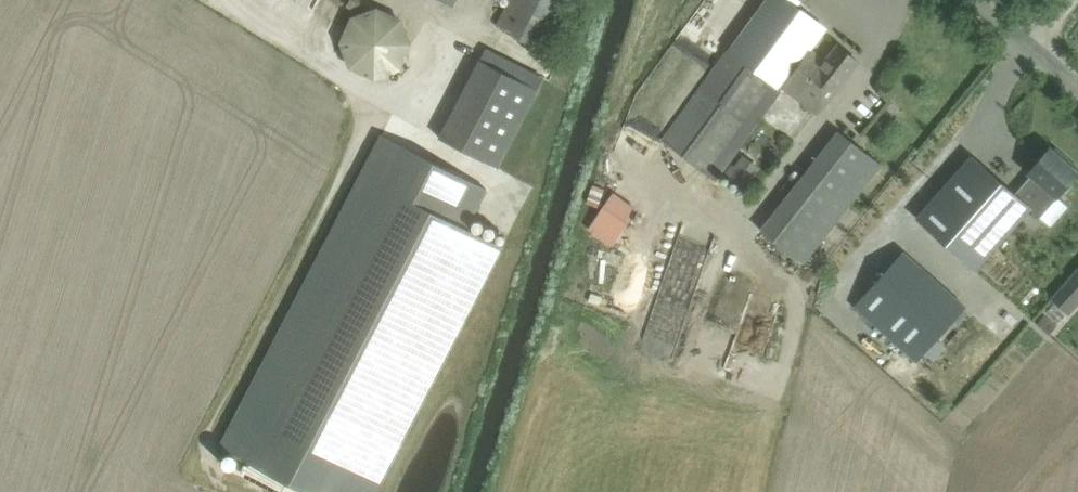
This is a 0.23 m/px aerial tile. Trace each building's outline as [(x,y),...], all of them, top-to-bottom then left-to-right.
[(495,25),(528,42),(538,48),(562,0),(508,0),(495,25)] [(662,137),(717,180),(784,89),(818,114),(858,60),(828,38),(816,54),(811,50),(826,28),(796,6),(800,1),(798,0),(765,0),(662,137)] [(403,19),(377,7),(352,17),(341,42),(350,68),(376,80),(402,70),(412,44),(403,19)] [(484,47),(439,136),(498,167),(544,78),(484,47)] [(804,262),(881,163),(841,132),(763,231),(804,262)] [(491,191),(382,135),(222,447),(311,491),(378,491),(504,247),(471,230),(491,191)] [(1015,194),(1031,208),(1041,217),(1077,173),(1077,168),(1066,157),(1063,160),(1050,148),(1029,172),(1032,174),(1015,194)] [(972,156),(917,218),(976,270),(1030,209),(1031,208),(1015,194),(972,156)] [(613,246),(638,209),(613,192),(588,229),(613,246)] [(1077,306),(1077,266),(1050,298),(1070,315),(1077,306)] [(879,279),(855,307),(916,361),(941,334),(879,279)] [(701,315),(707,293),(678,286),(673,308),(701,315)] [(1057,325),(1044,314),(1036,324),(1049,335),(1057,325)]
